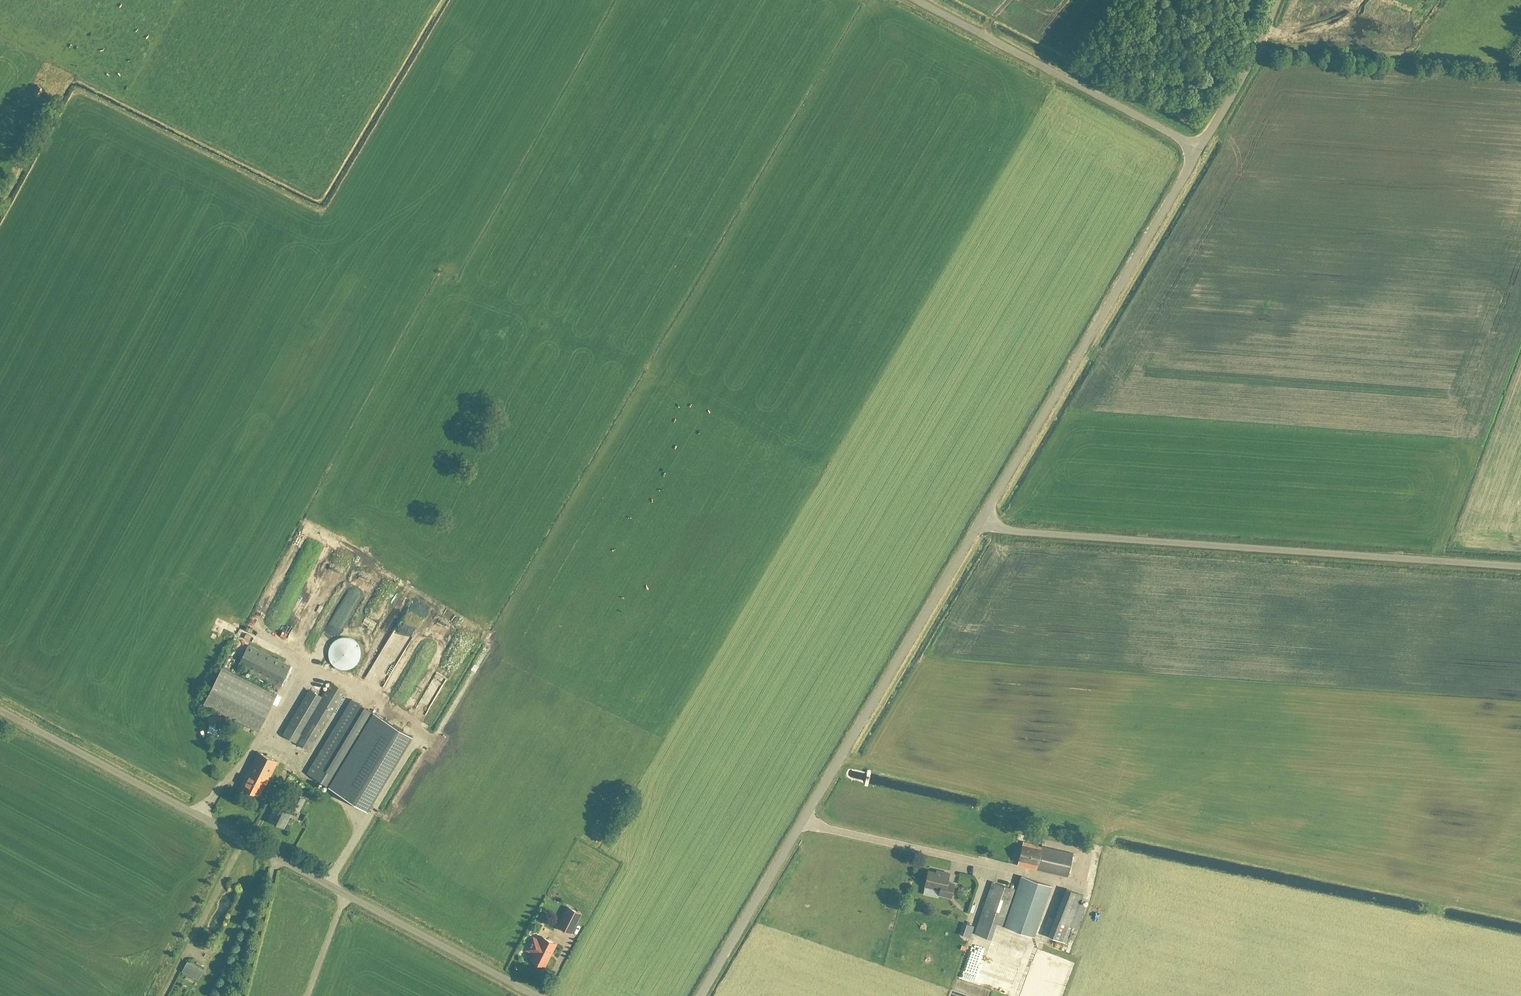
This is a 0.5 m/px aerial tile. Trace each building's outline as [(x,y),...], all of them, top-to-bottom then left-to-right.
[(40,98),(44,89),(37,86),(33,95),(40,98)] [(11,160),(0,154),(0,181),(11,160)] [(337,669),(342,671),(347,671),(352,669),(356,666),(359,661),(360,656),(360,651),(358,646),(355,642),(351,640),(346,638),(341,638),(336,640),(332,643),(329,648),(328,653),(328,658),(330,662),(333,666),(337,669)] [(280,688),(290,667),(248,645),(237,667),(280,688)] [(275,694),(221,668),(203,704),(257,731),(275,694)] [(300,734),(287,727),(282,736),(310,752),(346,691),(330,682),(321,697),(322,697),(300,734)] [(411,736),(378,717),(351,700),(307,774),(366,810),(411,736)] [(266,785),(277,762),(258,752),(240,787),(259,796),(265,784),(266,785)] [(296,795),(290,807),(278,800),(268,820),(283,828),(293,809),(298,811),(304,800),(296,795)] [(1067,877),(1073,853),(1023,842),(1017,865),(1067,877)] [(1094,860),(1091,872),(1104,874),(1106,863),(1094,860)] [(941,874),(928,871),(924,887),(940,890),(939,895),(951,898),(954,884),(947,883),(949,874),(941,872),(941,874)] [(1049,886),(1022,877),(1005,927),(1032,936),(1049,886)] [(980,918),(1004,926),(1016,891),(992,882),(980,918)] [(1071,928),(1080,904),(1083,896),(1066,889),(1047,936),(1065,943),(1071,928)] [(1076,930),(1085,906),(1080,904),(1071,928),(1076,930)] [(570,934),(580,914),(568,908),(558,927),(570,934)] [(533,938),(526,951),(533,954),(530,961),(544,968),(555,946),(541,939),(539,942),(533,938)] [(1049,994),(1063,959),(1043,951),(1028,988),(1035,991),(1036,988),(1049,994)] [(187,962),(183,970),(199,978),(203,970),(187,962)]
